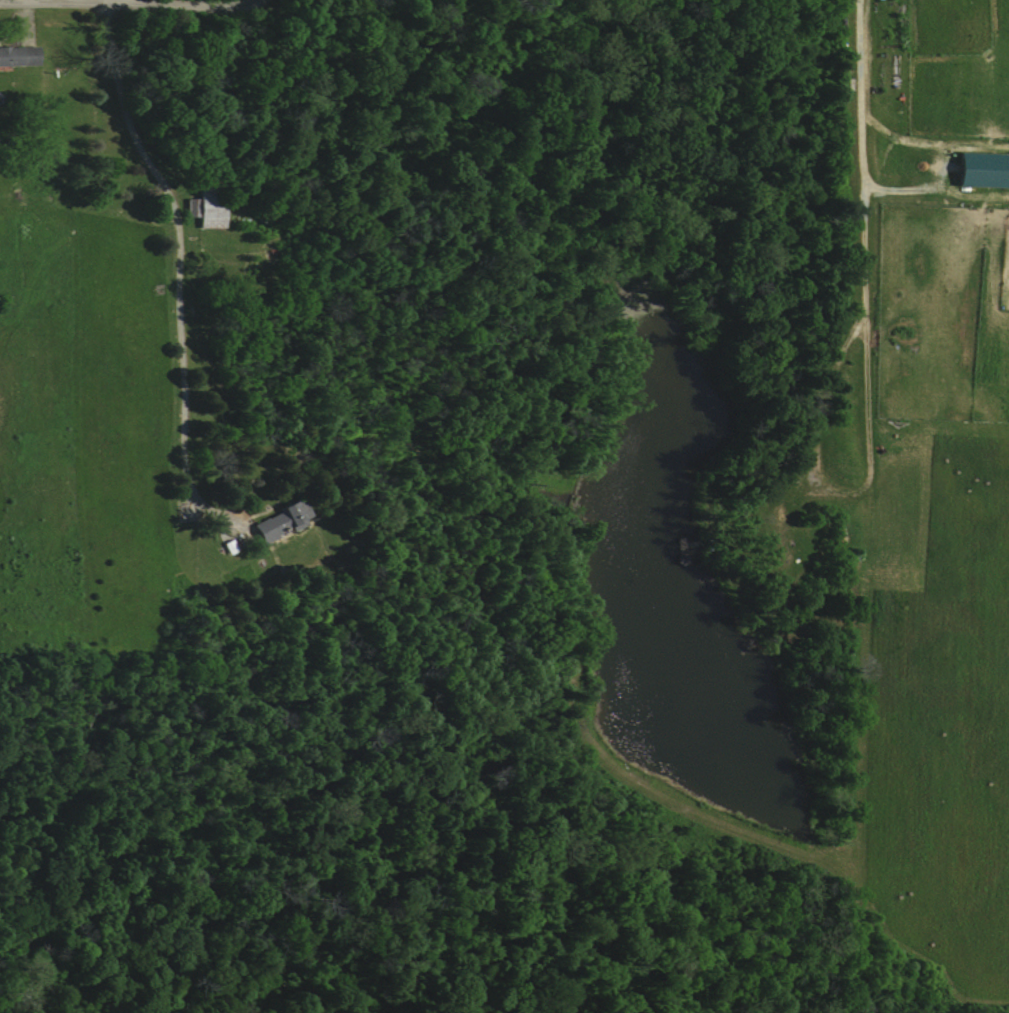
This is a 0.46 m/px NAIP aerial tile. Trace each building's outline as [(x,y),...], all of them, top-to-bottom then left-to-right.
[(37,68),(37,47),(0,47),(0,68),(37,68)] [(1005,188),(1006,155),(956,153),(955,187),(1005,188)] [(196,229),(221,229),(220,187),(195,188),(196,200),(185,200),(185,218),(196,218),(196,229)] [(251,524),(260,543),(285,532),(286,533),(304,525),(301,519),(310,515),(301,496),(276,508),(278,512),(251,524)]
